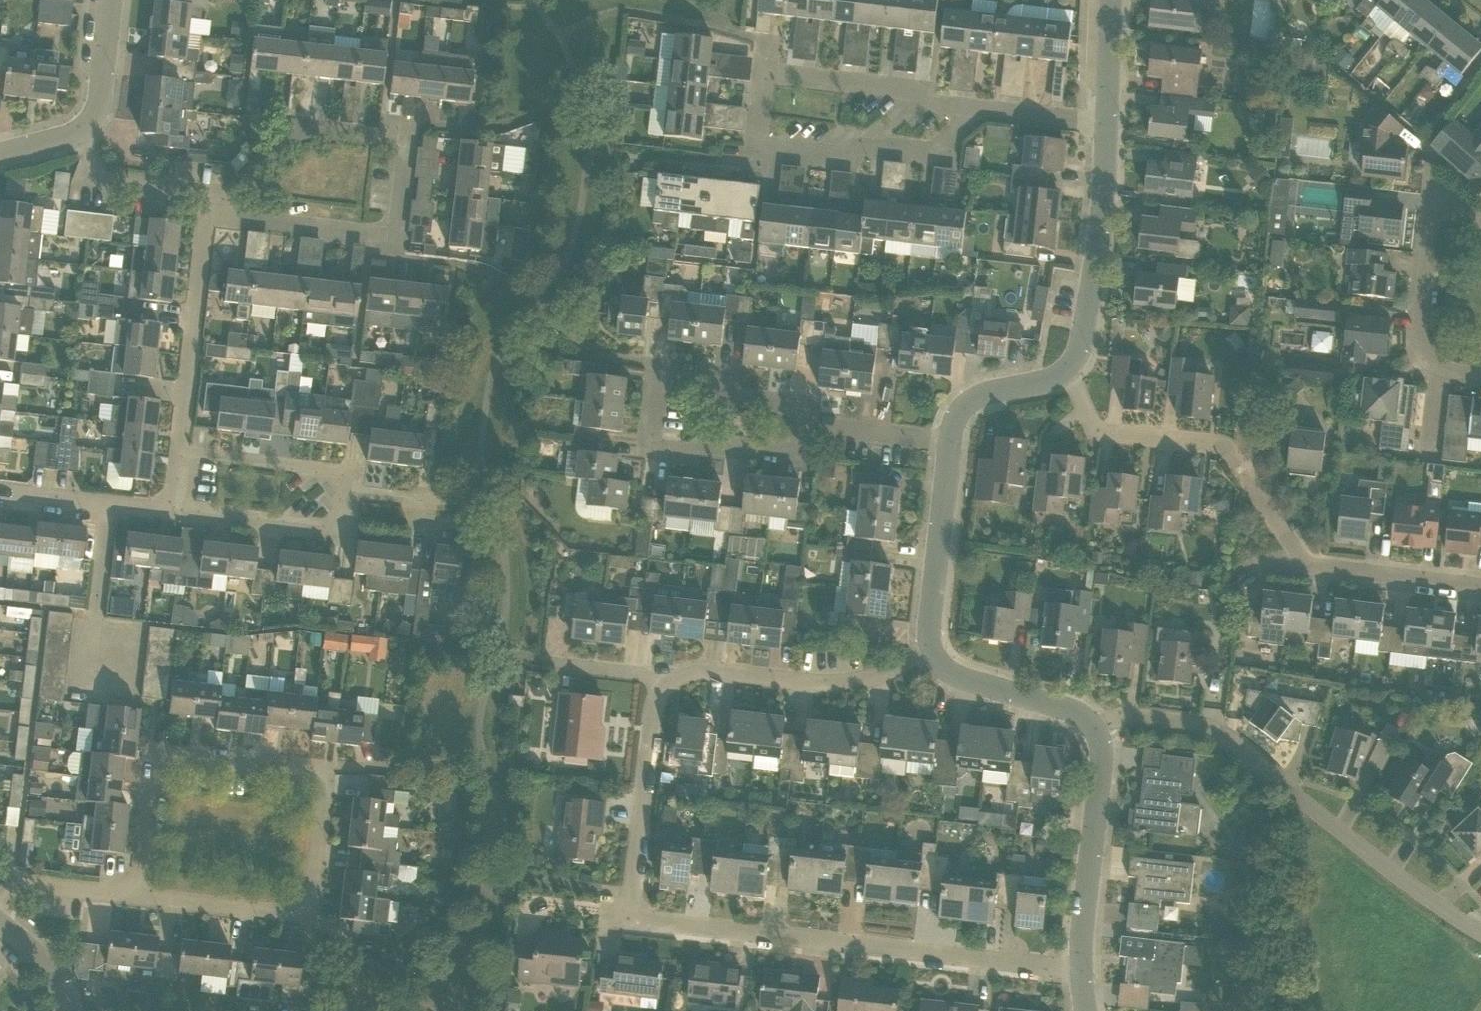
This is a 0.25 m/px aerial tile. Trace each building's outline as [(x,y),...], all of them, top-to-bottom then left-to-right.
[(39,10),(72,14),(73,1),(63,0),(40,0),(39,10)] [(153,29),(187,33),(187,34),(209,36),(211,21),(201,20),(202,9),(204,9),(205,0),(170,0),(169,3),(156,2),(153,29)] [(364,13),(389,16),(391,2),(372,0),(366,0),(364,13)] [(758,18),(770,20),(771,14),(785,15),(787,0),(760,0),(758,18)] [(785,15),(798,17),(796,37),(807,38),(809,18),(811,0),(787,0),(785,15)] [(809,18),(834,21),(836,0),(811,0),(809,18)] [(848,23),(859,24),(862,0),(836,0),(834,21),(848,23)] [(859,24),(871,26),(884,27),(887,0),(862,0),(859,24)] [(898,29),(909,30),(913,0),(887,0),(884,27),(898,29)] [(909,30),(921,31),(935,33),(938,13),(939,0),(913,0),(909,30)] [(967,50),(979,51),(992,53),(996,15),(998,2),(986,0),(973,0),(971,12),(967,50)] [(1200,27),(1203,5),(1224,7),(1225,0),(1155,0),(1152,26),(1200,31),(1200,27)] [(1273,8),(1288,10),(1289,0),(1274,0),(1273,8)] [(1357,9),(1368,18),(1369,16),(1376,7),(1376,8),(1382,0),(1364,0),(1357,9)] [(1376,8),(1393,21),(1410,0),(1382,0),(1376,8)] [(1393,21),(1386,29),(1403,43),(1410,35),(1433,7),(1425,0),(1410,0),(1393,21)] [(399,13),(412,15),(413,5),(401,3),(399,13)] [(992,53),(1006,54),(1017,56),(1023,5),(1019,5),(1015,7),(1011,9),(1009,13),(1008,17),(996,15),(992,53)] [(1023,5),(1017,56),(1029,57),(1042,59),(1046,22),(1048,8),(1023,5)] [(452,20),(453,9),(427,7),(426,17),(452,20)] [(468,7),(466,24),(488,26),(490,9),(468,7)] [(1427,49),(1450,20),(1433,7),(1410,35),(1427,49)] [(453,9),(452,20),(465,22),(466,11),(453,9)] [(942,47),(956,49),(967,50),(971,12),(946,9),(944,27),(942,47)] [(72,14),(39,10),(38,22),(50,23),(70,26),(72,14)] [(1376,25),(1369,16),(1368,18),(1362,25),(1369,32),(1376,25)] [(758,18),(757,32),(768,33),(770,20),(758,18)] [(1467,34),(1450,20),(1427,49),(1443,63),(1444,63),(1467,34)] [(248,23),(233,21),(231,34),(246,36),(248,23)] [(1042,59),(1056,60),(1068,62),(1070,43),(1072,25),(1046,22),(1042,59)] [(282,28),(255,25),(248,89),(260,90),(262,71),(276,72),(276,78),(281,41),(280,41),(282,28)] [(808,25),(807,38),(819,39),(820,26),(813,25),(808,25)] [(163,58),(162,69),(196,72),(198,50),(186,49),(187,34),(187,33),(153,29),(150,56),(163,58)] [(847,29),(846,42),(857,44),(858,31),(847,29)] [(858,31),(857,44),(869,45),(871,32),(858,31)] [(1284,33),(1268,31),(1266,49),(1282,50),(1284,33)] [(1467,34),(1444,63),(1443,63),(1437,70),(1437,71),(1429,81),(1437,87),(1443,80),(1442,78),(1450,68),(1461,77),(1480,52),(1480,50),(1473,44),(1476,41),(1467,34)] [(675,61),(711,66),(712,53),(714,39),(678,35),(675,61)] [(383,85),(385,65),(388,39),(361,36),(361,42),(362,42),(354,101),(365,102),(368,83),(383,85)] [(897,36),(896,48),(907,50),(909,37),(897,36)] [(909,37),(907,50),(919,51),(921,39),(909,37)] [(335,38),(333,47),(334,47),(330,79),(345,80),(342,100),(354,101),(362,42),(361,42),(335,38)] [(1284,38),(1283,52),(1300,54),(1302,54),(1304,40),(1284,38)] [(1395,54),(1403,44),(1402,42),(1393,39),(1387,48),(1395,54)] [(641,56),(642,42),(632,40),(630,40),(628,55),(630,55),(641,56)] [(302,95),(307,44),(281,41),(276,78),(277,78),(278,73),(292,74),(290,94),(302,95)] [(333,47),(307,44),(302,95),(313,96),(315,77),(329,79),(328,84),(330,84),(330,79),(334,47),(333,47)] [(1410,52),(1403,44),(1395,54),(1404,60),(1410,52)] [(1164,92),(1198,96),(1203,52),(1154,46),(1151,76),(1166,78),(1164,92)] [(6,75),(3,99),(5,99),(5,95),(28,98),(27,102),(28,102),(33,62),(34,51),(0,47),(0,73),(6,74),(6,75)] [(1395,54),(1387,48),(1383,57),(1388,62),(1395,54)] [(1355,59),(1343,49),(1333,60),(1345,70),(1355,59)] [(443,100),(448,54),(423,51),(421,62),(421,63),(417,97),(439,100),(438,103),(440,103),(440,100),(443,100)] [(1277,70),(1279,53),(1263,51),(1261,68),(1277,70)] [(470,103),(473,83),(474,71),(473,71),(475,57),(448,54),(443,100),(465,103),(465,106),(466,106),(466,103),(470,103)] [(717,66),(730,68),(732,55),(718,54),(717,61),(717,66)] [(1312,70),(1314,55),(1302,54),(1300,54),(1299,68),(1312,70)] [(242,74),(244,56),(231,55),(229,73),(232,73),(232,75),(240,76),(241,74),(242,74)] [(955,55),(954,68),(965,69),(966,56),(955,55)] [(966,56),(965,69),(977,71),(978,58),(966,56)] [(421,63),(421,62),(394,59),(390,94),(413,96),(412,99),(414,100),(414,97),(417,97),(421,63)] [(708,91),(710,76),(711,66),(675,61),(672,86),(708,91)] [(1005,61),(1004,74),(1015,75),(1016,62),(1005,61)] [(70,67),(58,66),(33,62),(28,102),(29,102),(29,98),(52,101),(51,105),(53,105),(55,89),(67,90),(70,67)] [(1016,62),(1015,75),(1027,77),(1028,64),(1021,63),(1016,62)] [(627,79),(629,65),(619,63),(617,78),(627,79)] [(715,77),(729,78),(730,68),(717,66),(715,77)] [(1429,81),(1437,71),(1437,70),(1426,66),(1420,74),(1429,81)] [(1055,67),(1054,80),(1066,81),(1067,68),(1063,68),(1055,67)] [(144,105),(191,110),(193,84),(210,85),(211,74),(196,73),(196,72),(162,69),(161,80),(147,78),(144,105)] [(1452,100),(1456,84),(1442,81),(1438,96),(1452,100)] [(1434,95),(1433,88),(1427,83),(1419,94),(1429,102),(1434,95)] [(669,111),(705,115),(706,103),(708,91),(672,86),(669,111)] [(1186,140),(1188,128),(1189,114),(1196,114),(1196,113),(1207,114),(1209,101),(1168,96),(1167,107),(1153,106),(1149,136),(1186,140)] [(611,116),(622,117),(623,106),(624,104),(613,103),(611,116)] [(711,116),(725,118),(726,105),(713,104),(711,116)] [(191,111),(191,110),(144,105),(141,133),(154,134),(153,146),(186,149),(188,138),(185,137),(186,120),(196,121),(197,112),(191,111)] [(622,117),(633,118),(634,107),(623,106),(622,117)] [(1362,177),(1397,181),(1406,182),(1408,167),(1404,166),(1407,147),(1394,145),(1395,136),(1403,126),(1378,106),(1361,126),(1359,147),(1365,148),(1362,177)] [(702,140),(704,126),(705,115),(669,111),(666,136),(702,140)] [(710,127),(723,129),(725,118),(711,116),(710,127)] [(1282,118),(1281,132),(1292,134),(1295,119),(1282,118)] [(1470,133),(1455,120),(1431,146),(1446,159),(1472,182),(1469,186),(1480,197),(1480,124),(1471,135),(1470,133)] [(488,136),(488,144),(500,145),(501,135),(488,136)] [(437,138),(423,136),(422,148),(436,149),(437,138)] [(1028,138),(1025,166),(1014,165),(1012,177),(1049,181),(1050,169),(1063,170),(1066,143),(1028,138)] [(488,144),(461,140),(458,167),(489,171),(503,172),(506,146),(500,145),(488,144)] [(955,147),(955,165),(983,166),(983,148),(955,147)] [(523,174),(536,176),(539,150),(526,149),(523,174)] [(1146,191),(1193,197),(1198,156),(1167,153),(1166,164),(1150,162),(1146,191)] [(1272,177),(1262,164),(1249,173),(1259,187),(1272,177)] [(485,197),(488,175),(489,171),(458,167),(452,167),(458,168),(454,193),(449,193),(454,194),(485,197)] [(625,172),(624,182),(632,183),(634,183),(635,173),(633,173),(625,172)] [(655,211),(654,222),(653,223),(665,224),(664,230),(678,232),(681,213),(685,173),(684,177),(659,174),(655,211)] [(686,174),(685,173),(681,213),(694,215),(692,229),(694,229),(703,231),(710,180),(686,177),(686,174)] [(1057,221),(1060,193),(1047,192),(1049,181),(1012,177),(1011,188),(1020,190),(1017,216),(1057,221)] [(26,180),(7,178),(4,197),(24,198),(26,180)] [(418,178),(417,189),(431,191),(432,179),(418,178)] [(734,182),(710,180),(703,231),(729,234),(731,219),(735,183),(736,183),(736,179),(735,179),(734,182)] [(1275,179),(1272,206),(1289,207),(1292,181),(1275,179)] [(735,183),(731,219),(744,221),(742,239),(754,241),(761,185),(736,183),(735,183)] [(873,255),(874,240),(888,242),(892,204),(893,198),(894,185),(882,183),(880,203),(866,201),(864,216),(865,216),(862,237),(863,237),(863,239),(861,254),(873,255)] [(904,200),(906,186),(894,185),(893,198),(904,200)] [(1361,215),(1359,236),(1398,241),(1398,245),(1399,245),(1403,207),(1371,204),(1373,188),(1347,185),(1344,213),(1361,215)] [(791,201),(792,188),(781,187),(779,200),(791,201)] [(802,203),(804,190),(792,188),(791,201),(802,203)] [(430,203),(431,191),(417,189),(416,201),(430,203)] [(943,204),(944,190),(932,189),(931,203),(943,204)] [(954,206),(956,192),(944,190),(943,204),(954,206)] [(841,208),(842,194),(831,193),(828,213),(815,211),(810,249),(811,249),(811,247),(835,250),(835,252),(836,252),(840,214),(841,208)] [(482,223),(485,197),(454,194),(451,220),(482,223)] [(852,210),(854,196),(842,194),(841,208),(852,210)] [(1,202),(0,211),(0,229),(41,234),(44,207),(1,202)] [(917,207),(903,205),(892,204),(888,242),(912,245),(917,207)] [(786,246),(790,208),(778,207),(764,205),(760,243),(786,246)] [(938,248),(942,210),(930,209),(917,207),(912,245),(938,248)] [(1195,233),(1197,211),(1162,207),(1161,220),(1144,218),(1140,248),(1177,252),(1176,257),(1196,259),(1199,257),(1200,246),(1198,241),(1180,239),(1181,231),(1195,233)] [(815,211),(802,209),(790,208),(786,246),(810,249),(815,211)] [(64,236),(76,238),(79,212),(67,210),(65,230),(64,236)] [(967,213),(953,211),(942,210),(938,248),(937,259),(962,262),(963,250),(965,236),(967,213)] [(79,212),(76,238),(87,239),(90,213),(79,212)] [(90,213),(87,239),(98,241),(101,214),(90,213)] [(101,214),(98,241),(110,243),(111,235),(114,216),(101,214)] [(864,217),(851,215),(840,214),(836,252),(861,255),(861,254),(863,239),(863,237),(862,237),(865,216),(864,216),(864,217)] [(1003,254),(1024,256),(1023,264),(1031,265),(1032,257),(1034,257),(1035,246),(1054,248),(1057,221),(1017,216),(1008,215),(1003,254)] [(147,236),(145,247),(177,250),(177,247),(180,247),(180,246),(177,246),(180,223),(135,218),(133,234),(147,236)] [(496,246),(498,225),(482,223),(451,220),(446,219),(446,220),(451,220),(448,247),(470,250),(469,256),(492,258),(494,246),(496,246)] [(530,260),(531,227),(514,227),(513,260),(530,260)] [(41,234),(0,229),(0,255),(39,260),(42,234),(41,234)] [(425,244),(426,233),(412,231),(411,243),(425,244)] [(963,250),(974,251),(975,237),(965,236),(963,250)] [(1273,241),(1271,267),(1285,268),(1287,243),(1273,241)] [(434,246),(425,244),(423,255),(433,256),(434,246)] [(701,246),(686,244),(685,255),(700,257),(701,246)] [(177,250),(145,247),(134,245),(131,271),(174,276),(174,273),(177,273),(177,272),(174,272),(177,250)] [(701,246),(700,257),(716,259),(718,248),(701,246)] [(675,254),(676,254),(676,250),(651,247),(649,256),(668,259),(674,260),(675,254)] [(1388,254),(1348,249),(1346,264),(1352,265),(1349,294),(1389,298),(1393,295),(1396,273),(1386,272),(1388,254)] [(735,261),(751,263),(752,253),(736,251),(735,261)] [(255,268),(256,254),(245,253),(244,267),(249,267),(255,268)] [(267,270),(268,256),(256,254),(255,268),(267,270)] [(18,285),(17,296),(54,300),(56,289),(35,287),(39,260),(0,255),(0,283),(18,285)] [(308,274),(310,261),(298,259),(296,273),(308,274)] [(320,276),(321,262),(310,261),(308,274),(320,276)] [(1186,280),(1187,266),(1158,263),(1157,275),(1138,273),(1135,304),(1177,309),(1178,300),(1195,303),(1198,281),(1186,280)] [(355,329),(360,286),(363,267),(351,265),(349,285),(334,283),(335,278),(334,277),(329,326),(355,329)] [(127,298),(151,300),(171,303),(174,276),(131,271),(127,298)] [(250,306),(254,274),(243,272),(228,271),(227,275),(218,274),(215,274),(214,275),(212,276),(211,278),(210,279),(210,280),(208,291),(225,293),(224,301),(238,303),(236,319),(249,321),(249,318),(251,306),(250,306)] [(303,312),(307,280),(296,279),(282,277),(282,271),(281,271),(280,277),(277,309),(303,312)] [(280,277),(266,275),(254,274),(250,306),(251,306),(275,309),(277,309),(280,277)] [(664,284),(665,278),(647,276),(645,284),(638,297),(637,299),(611,296),(608,322),(620,323),(619,334),(646,337),(648,317),(660,318),(664,283),(664,284)] [(333,283),(319,281),(307,280),(303,312),(304,312),(302,323),(329,326),(334,277),(333,283)] [(369,279),(364,325),(391,328),(396,282),(374,280),(375,277),(374,277),(373,280),(369,279)] [(399,283),(396,282),(391,328),(417,331),(417,329),(422,286),(401,283),(401,280),(400,280),(399,283)] [(962,293),(973,294),(975,283),(967,282),(963,286),(962,293)] [(438,318),(446,319),(450,289),(427,286),(427,283),(426,283),(426,286),(422,286),(417,329),(437,331),(438,318)] [(696,343),(700,307),(687,305),(689,292),(684,286),(664,284),(664,283),(660,318),(672,320),(670,340),(696,343)] [(882,285),(876,284),(870,290),(869,298),(881,298),(882,285)] [(907,293),(906,284),(898,285),(899,294),(907,293)] [(1046,312),(1050,288),(1037,285),(1033,309),(1046,312)] [(1010,322),(993,321),(993,313),(991,313),(992,303),(981,302),(982,287),(975,286),(972,309),(969,335),(981,337),(979,355),(1006,359),(1008,339),(1022,341),(1024,327),(1020,322),(1010,321),(1010,322)] [(738,322),(741,296),(727,295),(727,296),(702,293),(700,307),(696,343),(722,346),(725,320),(738,322)] [(97,305),(123,308),(124,298),(99,294),(97,305)] [(53,311),(54,300),(17,296),(16,307),(0,306),(0,333),(18,335),(29,336),(30,336),(34,310),(53,313),(53,311)] [(741,296),(738,322),(750,323),(753,298),(741,296)] [(1295,316),(1324,320),(1324,324),(1340,326),(1342,304),(1297,299),(1295,316)] [(160,324),(140,322),(121,320),(123,308),(97,305),(97,306),(79,304),(77,318),(95,321),(95,317),(117,320),(114,345),(115,345),(115,347),(125,348),(157,352),(160,324)] [(1230,325),(1250,326),(1252,306),(1231,305),(1230,325)] [(955,339),(930,336),(925,373),(952,376),(955,352),(967,354),(969,335),(972,309),(967,309),(958,316),(955,339)] [(1343,351),(1342,361),(1364,363),(1366,351),(1387,354),(1391,321),(1348,316),(1344,351),(1343,351)] [(797,370),(800,345),(813,346),(816,321),(814,321),(801,319),(800,327),(789,326),(776,325),(775,330),(771,367),(797,370)] [(813,346),(824,348),(820,387),(845,390),(852,338),(836,336),(837,327),(827,326),(827,322),(816,321),(813,346)] [(893,325),(892,325),(889,349),(902,351),(900,370),(925,373),(930,336),(918,334),(913,322),(900,326),(897,325),(893,325)] [(853,324),(852,338),(845,390),(872,393),(878,348),(889,349),(892,325),(880,323),(879,327),(853,324)] [(775,330),(749,327),(745,364),(771,367),(775,330)] [(1314,332),(1312,352),(1332,354),(1334,334),(1314,332)] [(16,351),(18,335),(0,333),(0,360),(14,361),(16,351)] [(258,348),(259,336),(249,335),(248,347),(252,348),(258,348)] [(297,355),(299,347),(295,344),(289,345),(288,354),(291,354),(297,355)] [(352,361),(354,347),(329,344),(327,357),(352,361)] [(248,347),(247,347),(227,345),(225,358),(245,360),(251,361),(252,348),(248,347)] [(157,352),(125,348),(122,374),(134,376),(154,378),(156,356),(159,356),(160,355),(156,354),(157,352)] [(373,353),(361,351),(360,362),(372,363),(373,353)] [(286,397),(281,429),(294,429),(293,438),(315,441),(315,444),(316,444),(316,441),(319,441),(325,397),(298,394),(302,356),(297,355),(291,354),(288,373),(286,397)] [(412,375),(414,358),(402,356),(400,373),(412,375)] [(1142,359),(1135,359),(1115,356),(1112,387),(1127,388),(1124,410),(1154,413),(1156,393),(1158,380),(1140,378),(1142,359)] [(414,358),(412,375),(424,376),(427,360),(414,358)] [(1209,419),(1211,400),(1214,377),(1196,375),(1197,360),(1172,358),(1169,386),(1181,388),(1178,416),(1209,419)] [(607,377),(609,365),(576,361),(574,373),(589,375),(586,402),(625,406),(628,379),(607,377)] [(1289,378),(1297,379),(1335,383),(1337,366),(1291,361),(1289,378)] [(21,363),(20,373),(46,376),(47,365),(21,363)] [(365,381),(362,406),(378,408),(383,371),(366,369),(365,381)] [(71,380),(88,381),(89,372),(72,370),(71,380)] [(89,371),(89,372),(88,381),(113,384),(114,373),(111,373),(89,371)] [(286,397),(288,373),(277,372),(275,391),(261,389),(260,403),(247,401),(246,401),(243,432),(270,435),(275,396),(286,397)] [(45,388),(46,376),(20,373),(19,386),(45,388)] [(1380,448),(1409,451),(1416,386),(1398,384),(1399,382),(1396,378),(1391,378),(1391,377),(1381,376),(1381,380),(1364,378),(1363,391),(1353,391),(1351,414),(1360,415),(1359,420),(1383,422),(1380,448)] [(1304,387),(1297,379),(1288,387),(1296,395),(1304,387)] [(319,441),(346,444),(351,405),(362,406),(365,381),(353,380),(351,400),(325,397),(319,441)] [(112,396),(113,384),(88,381),(87,394),(112,396)] [(4,383),(0,383),(0,409),(15,411),(17,398),(2,397),(4,383)] [(217,429),(243,432),(246,401),(247,401),(248,388),(209,384),(205,422),(217,423),(217,429)] [(1448,408),(1472,411),(1473,398),(1451,395),(1450,395),(1448,408)] [(126,408),(113,406),(111,423),(156,428),(159,401),(128,398),(126,408)] [(1472,411),(1471,424),(1470,436),(1469,440),(1480,442),(1480,399),(1473,398),(1472,411)] [(601,429),(602,429),(622,432),(625,406),(586,402),(576,400),(574,425),(576,425),(574,440),(599,442),(601,429)] [(437,430),(440,405),(428,404),(425,428),(437,430)] [(1447,421),(1471,424),(1472,411),(1448,408),(1447,421)] [(14,425),(15,411),(0,409),(0,436),(12,437),(14,425)] [(72,446),(75,446),(77,419),(62,418),(60,445),(72,446)] [(384,431),(371,430),(367,461),(390,463),(389,466),(390,467),(391,463),(394,464),(397,433),(398,433),(399,420),(386,419),(384,431)] [(1445,434),(1470,436),(1471,424),(1447,421),(1445,434)] [(122,451),(153,454),(155,433),(158,433),(159,432),(156,431),(156,428),(111,423),(105,422),(103,436),(124,439),(122,450),(122,451)] [(1298,431),(1292,431),(1288,468),(1291,468),(1291,474),(1316,477),(1317,465),(1323,465),(1326,434),(1321,434),(1321,430),(1299,427),(1298,431)] [(425,436),(398,433),(397,433),(394,464),(422,467),(425,436)] [(1469,440),(1470,436),(1445,434),(1444,447),(1468,449),(1469,440)] [(11,444),(12,437),(0,436),(0,463),(9,464),(11,444)] [(976,499),(996,502),(1007,503),(1010,485),(1029,487),(1031,470),(1026,469),(1029,442),(998,439),(996,462),(981,460),(976,499)] [(598,454),(599,442),(574,440),(573,452),(569,451),(566,477),(579,479),(592,480),(616,482),(619,456),(598,454)] [(36,443),(33,467),(45,469),(48,444),(36,443)] [(45,469),(56,470),(59,445),(48,444),(45,469)] [(72,446),(60,445),(59,445),(56,470),(68,471),(72,446)] [(68,471),(79,472),(80,473),(82,453),(82,447),(75,446),(72,446),(68,471)] [(1468,449),(1444,447),(1443,460),(1466,463),(1468,449)] [(122,451),(122,450),(107,449),(106,462),(121,464),(119,477),(150,481),(152,458),(155,459),(156,458),(152,457),(153,454),(122,451)] [(1081,500),(1083,480),(1085,460),(1054,456),(1051,477),(1037,476),(1033,512),(1063,515),(1065,498),(1081,500)] [(1389,468),(1390,459),(1381,458),(1380,467),(1389,468)] [(1444,484),(1446,467),(1446,466),(1428,464),(1426,475),(1430,479),(1433,483),(1444,484)] [(861,486),(858,511),(898,516),(901,490),(880,487),(881,475),(856,472),(855,486),(861,486)] [(1136,513),(1137,498),(1140,478),(1110,475),(1107,496),(1094,494),(1091,522),(1119,526),(1121,511),(1136,513)] [(748,476),(745,508),(732,507),(729,532),(747,534),(748,526),(742,526),(743,521),(769,524),(774,478),(748,476)] [(1197,513),(1201,481),(1169,477),(1167,497),(1152,495),(1148,527),(1179,530),(1181,512),(1197,513)] [(652,526),(653,526),(665,528),(666,517),(691,520),(692,520),(696,481),(670,478),(668,499),(655,498),(652,526)] [(810,504),(798,503),(801,482),(774,478),(769,524),(808,529),(810,504)] [(592,480),(589,506),(576,504),(576,507),(577,510),(579,513),(581,515),(584,517),(587,517),(611,520),(612,508),(627,510),(630,483),(616,482),(592,480)] [(1368,542),(1371,514),(1384,515),(1388,483),(1360,480),(1358,500),(1343,498),(1339,538),(1368,542)] [(732,507),(720,505),(723,485),(696,481),(692,520),(691,520),(690,534),(715,537),(716,530),(729,532),(732,507)] [(1229,500),(1225,495),(1218,494),(1213,498),(1212,505),(1216,510),(1223,511),(1228,507),(1229,500)] [(649,559),(653,526),(652,526),(655,498),(643,497),(636,558),(649,559)] [(1425,507),(1397,505),(1393,544),(1423,548),(1423,546),(1437,548),(1442,501),(1426,499),(1425,507)] [(1451,509),(1447,551),(1477,554),(1479,543),(1480,543),(1480,513),(1451,509)] [(871,552),(873,540),(895,542),(898,516),(858,511),(858,512),(848,511),(846,535),(848,536),(847,549),(871,552)] [(38,523),(34,553),(58,556),(63,519),(53,518),(52,524),(38,523)] [(58,556),(63,556),(83,559),(86,529),(71,527),(72,520),(63,519),(58,556)] [(32,573),(33,559),(34,553),(38,523),(28,522),(27,528),(13,526),(9,556),(8,571),(32,573)] [(9,556),(13,526),(0,525),(0,555),(9,556)] [(150,568),(154,536),(127,533),(126,547),(114,546),(110,578),(133,580),(135,566),(150,568)] [(728,557),(764,561),(767,538),(731,533),(728,557)] [(157,537),(154,536),(150,568),(163,569),(161,584),(175,585),(175,586),(187,587),(191,554),(179,553),(181,540),(159,537),(159,534),(158,534),(157,537)] [(213,576),(227,577),(231,545),(203,542),(202,555),(191,554),(187,587),(198,588),(211,589),(213,576)] [(358,542),(354,574),(367,575),(366,590),(379,591),(384,545),(358,542)] [(266,570),(255,568),(257,549),(235,546),(235,543),(234,543),(233,546),(231,545),(227,577),(254,579),(253,595),(263,595),(266,570)] [(405,596),(404,604),(416,605),(421,565),(410,563),(411,549),(389,546),(389,543),(388,543),(388,546),(384,545),(379,591),(379,593),(405,596)] [(414,616),(414,624),(428,625),(429,608),(432,609),(433,603),(445,604),(446,584),(458,585),(462,549),(436,546),(433,566),(421,565),(416,605),(415,617),(414,616)] [(847,550),(837,549),(836,561),(843,562),(846,562),(847,550)] [(847,549),(847,550),(846,562),(843,562),(839,588),(850,590),(889,593),(892,566),(872,564),(870,564),(871,552),(847,549)] [(279,551),(277,571),(266,570),(263,595),(274,596),(275,583),(288,584),(286,598),(300,600),(302,586),(303,586),(306,554),(279,551)] [(330,579),(331,577),(333,557),(311,555),(311,552),(310,552),(309,555),(306,554),(303,586),(330,589),(328,603),(339,604),(341,580),(330,579)] [(1103,564),(1105,553),(1093,552),(1091,563),(1103,564)] [(741,560),(728,559),(727,567),(741,568),(741,560)] [(786,575),(801,577),(802,567),(787,565),(786,575)] [(1203,587),(1205,572),(1191,571),(1190,585),(1203,587)] [(647,573),(645,588),(642,612),(654,614),(652,633),(678,636),(683,599),(684,588),(659,585),(660,574),(647,573)] [(1108,585),(1109,574),(1096,573),(1095,584),(1108,585)] [(646,578),(645,578),(635,577),(632,579),(631,587),(645,588),(645,582),(646,578)] [(341,580),(339,604),(350,605),(353,581),(341,580)] [(54,583),(44,581),(43,593),(52,594),(54,583)] [(642,612),(645,588),(631,587),(630,598),(621,597),(617,602),(619,606),(604,604),(600,641),(626,644),(630,611),(642,612)] [(707,602),(683,599),(678,636),(704,639),(707,620),(719,621),(723,589),(709,588),(707,602)] [(755,645),(759,608),(734,605),(736,591),(723,589),(719,621),(731,623),(729,642),(755,645)] [(30,591),(13,590),(12,600),(28,602),(30,591)] [(576,619),(574,633),(574,638),(600,641),(604,604),(605,599),(591,597),(588,590),(575,594),(567,593),(564,618),(576,619)] [(848,613),(831,611),(830,625),(863,629),(865,616),(886,619),(889,593),(850,590),(848,613)] [(1013,643),(1016,623),(1016,619),(1030,621),(1033,594),(1007,591),(1005,610),(987,607),(984,639),(1013,643)] [(1074,650),(1076,631),(1077,627),(1089,628),(1094,593),(1073,591),(1072,605),(1047,602),(1042,646),(1074,650)] [(1237,605),(1238,594),(1226,592),(1225,604),(1227,604),(1237,605)] [(1286,631),(1289,595),(1266,592),(1263,612),(1251,611),(1248,636),(1260,637),(1259,643),(1284,646),(1286,631)] [(43,593),(36,593),(35,603),(52,605),(52,594),(43,593)] [(70,596),(52,594),(52,605),(69,607),(70,596)] [(1323,619),(1311,618),(1313,598),(1289,595),(1286,631),(1308,634),(1307,643),(1319,644),(1320,644),(1323,619)] [(69,607),(85,609),(86,598),(70,596),(69,607)] [(136,600),(111,597),(109,615),(134,618),(136,600)] [(773,610),(759,608),(755,645),(781,648),(783,635),(795,636),(799,601),(775,598),(773,610)] [(1337,601),(1335,620),(1323,619),(1320,644),(1319,644),(1318,657),(1330,659),(1333,637),(1357,640),(1361,604),(1337,601)] [(1395,628),(1382,626),(1385,606),(1361,604),(1357,640),(1380,643),(1379,652),(1391,653),(1392,653),(1395,628)] [(6,616),(31,619),(31,617),(42,619),(43,610),(25,608),(7,606),(6,616)] [(171,622),(198,625),(200,609),(173,606),(171,622)] [(557,617),(558,607),(550,606),(549,616),(557,617)] [(1409,609),(1406,629),(1395,628),(1392,653),(1391,653),(1390,665),(1426,669),(1427,658),(1428,658),(1432,612),(1409,609)] [(49,611),(47,627),(72,631),(74,614),(49,611)] [(1466,637),(1454,635),(1456,615),(1432,612),(1428,658),(1463,661),(1466,637)] [(1044,616),(1032,614),(1030,628),(1043,630),(1044,616)] [(29,633),(40,634),(42,619),(31,617),(31,619),(29,633)] [(337,625),(337,621),(337,618),(327,617),(326,624),(337,625)] [(1478,638),(1466,637),(1463,661),(1480,663),(1480,618),(1478,638)] [(221,629),(222,621),(220,621),(210,625),(210,628),(221,629)] [(337,625),(336,630),(336,631),(353,633),(354,622),(337,621),(337,625)] [(1130,677),(1132,658),(1132,656),(1146,657),(1149,625),(1121,622),(1120,631),(1104,629),(1102,653),(1100,674),(1130,677)] [(72,631),(47,627),(45,640),(70,642),(72,631)] [(149,627),(148,639),(173,641),(174,629),(149,627)] [(1162,655),(1162,661),(1159,681),(1191,685),(1193,666),(1206,667),(1210,633),(1158,627),(1157,641),(1163,642),(1161,655),(1162,655)] [(29,633),(27,651),(38,652),(40,634),(29,633)] [(320,647),(321,634),(311,633),(310,646),(320,647)] [(211,634),(211,635),(209,646),(225,648),(226,636),(211,634)] [(349,636),(326,634),(325,650),(347,652),(349,636)] [(350,651),(371,654),(373,638),(352,635),(350,651)] [(235,653),(237,636),(227,636),(225,653),(234,655),(235,653)] [(373,638),(371,654),(370,661),(386,663),(389,640),(373,638)] [(147,650),(171,653),(173,641),(148,639),(147,650)] [(70,642),(45,640),(44,652),(69,654),(70,642)] [(145,662),(170,665),(171,653),(147,650),(145,662)] [(44,652),(43,663),(68,666),(69,654),(44,652)] [(145,662),(144,674),(169,677),(170,665),(145,662)] [(68,666),(43,663),(41,675),(66,677),(68,666)] [(23,682),(34,683),(36,667),(32,666),(25,665),(23,682)] [(23,673),(9,671),(8,680),(22,682),(23,673)] [(172,681),(168,713),(193,716),(198,674),(188,673),(187,683),(172,681)] [(144,674),(143,685),(167,688),(169,677),(144,674)] [(220,697),(222,677),(198,674),(193,716),(217,719),(220,697)] [(249,674),(247,687),(270,690),(271,677),(249,674)] [(66,677),(41,675),(40,686),(65,689),(66,677)] [(34,683),(23,682),(20,712),(31,713),(34,683)] [(265,724),(289,727),(294,684),(284,683),(283,694),(269,692),(265,724)] [(289,727),(312,730),(316,698),(317,687),(294,684),(289,727)] [(166,700),(167,688),(143,685),(141,697),(166,700)] [(65,689),(40,686),(38,698),(63,701),(65,689)] [(216,729),(239,732),(244,689),(235,688),(234,698),(220,697),(217,719),(216,729)] [(1457,702),(1459,689),(1451,688),(1449,703),(1457,705),(1457,702)] [(269,692),(244,689),(239,732),(264,734),(265,724),(269,692)] [(335,743),(340,700),(341,694),(328,692),(327,699),(316,698),(312,730),(311,740),(335,743)] [(1251,708),(1257,712),(1250,722),(1278,742),(1280,739),(1299,742),(1302,724),(1317,727),(1324,704),(1277,696),(1278,694),(1263,692),(1251,708)] [(1470,707),(1471,699),(1468,694),(1460,693),(1458,705),(1470,707)] [(561,694),(555,755),(565,756),(564,763),(588,765),(589,758),(602,759),(604,741),(600,740),(604,699),(561,694)] [(524,707),(525,696),(510,695),(509,705),(524,707)] [(377,715),(379,699),(359,697),(357,712),(377,715)] [(340,700),(335,743),(360,746),(360,742),(363,714),(355,713),(356,702),(340,700)] [(108,706),(106,722),(95,721),(94,729),(137,734),(140,710),(108,706)] [(16,742),(27,743),(31,713),(20,712),(16,742)] [(734,712),(730,746),(717,744),(714,773),(727,775),(730,753),(754,756),(759,715),(734,712)] [(1330,748),(1336,750),(1329,771),(1358,780),(1362,766),(1369,763),(1382,769),(1409,715),(1403,712),(1395,726),(1388,723),(1382,735),(1372,732),(1370,739),(1337,727),(1330,748)] [(363,714),(360,742),(374,743),(377,715),(363,714)] [(779,768),(782,769),(792,770),(795,741),(783,740),(786,718),(759,715),(754,756),(755,756),(753,768),(779,771),(779,768)] [(702,763),(702,767),(701,772),(714,773),(717,744),(706,743),(708,721),(682,718),(677,760),(702,763)] [(887,718),(883,751),(871,750),(868,779),(872,779),(871,784),(878,784),(879,780),(881,780),(884,759),(908,762),(913,721),(887,718)] [(810,721),(807,742),(795,741),(792,770),(791,781),(804,783),(805,772),(806,763),(831,765),(836,724),(810,721)] [(932,775),(931,784),(940,785),(944,786),(947,753),(936,752),(939,724),(913,721),(908,762),(907,773),(932,775)] [(53,725),(36,723),(34,738),(52,740),(53,725)] [(871,750),(859,749),(862,727),(836,724),(831,765),(830,775),(856,778),(855,782),(866,784),(867,779),(868,779),(871,750)] [(944,786),(957,787),(958,777),(962,777),(968,773),(968,769),(984,770),(988,730),(963,727),(960,754),(947,753),(944,786)] [(134,758),(137,734),(94,729),(93,729),(90,753),(124,757),(134,758)] [(1023,767),(1011,766),(1015,733),(988,730),(984,770),(983,782),(1008,784),(1006,805),(1014,806),(1015,802),(1019,802),(1023,767)] [(27,743),(16,742),(14,759),(25,761),(27,743)] [(1038,747),(1035,769),(1023,767),(1019,802),(1019,806),(1032,808),(1032,803),(1058,806),(1064,750),(1038,747)] [(34,752),(32,769),(48,771),(50,754),(34,752)] [(121,780),(124,757),(90,753),(81,752),(81,754),(74,753),(71,755),(68,759),(68,763),(68,767),(69,771),(71,774),(78,775),(121,780)] [(1413,809),(1422,795),(1433,802),(1440,791),(1452,798),(1473,763),(1456,752),(1448,755),(1443,763),(1430,755),(1423,766),(1405,756),(1394,778),(1397,780),(1388,794),(1413,809)] [(1191,795),(1193,779),(1196,759),(1164,756),(1162,771),(1146,769),(1143,797),(1147,797),(1146,806),(1138,805),(1135,830),(1142,831),(1142,832),(1147,833),(1147,832),(1198,838),(1202,806),(1180,803),(1181,794),(1191,795)] [(530,772),(533,759),(521,757),(519,769),(530,772)] [(782,769),(781,780),(791,781),(792,770),(782,769)] [(11,791),(21,792),(24,776),(13,774),(11,791)] [(95,802),(119,805),(121,780),(78,775),(76,800),(95,802)] [(31,783),(30,795),(42,795),(43,783),(31,783)] [(931,787),(937,788),(937,794),(942,795),(944,786),(931,784),(931,787)] [(956,796),(957,787),(944,786),(943,795),(956,796)] [(403,792),(389,790),(369,788),(368,799),(353,798),(351,822),(384,826),(397,828),(398,828),(400,816),(385,815),(386,802),(402,804),(403,792)] [(21,792),(11,791),(9,807),(19,808),(21,792)] [(46,802),(30,800),(29,816),(44,817),(46,802)] [(557,860),(593,863),(597,823),(604,824),(606,804),(563,800),(557,860)] [(128,806),(119,805),(95,802),(93,817),(83,816),(82,825),(126,829),(128,806)] [(1480,853),(1480,810),(1480,809),(1455,832),(1459,837),(1454,842),(1470,860),(1475,855),(1477,857),(1480,853)] [(1017,816),(1003,814),(1002,828),(1016,830),(1017,816)] [(451,832),(453,819),(445,818),(440,822),(439,830),(451,832)] [(24,819),(24,823),(21,843),(33,844),(36,820),(24,819)] [(397,841),(382,839),(384,826),(351,822),(348,847),(362,848),(361,860),(399,864),(400,853),(395,853),(397,841)] [(126,829),(82,825),(78,862),(104,865),(105,852),(123,854),(126,829)] [(784,838),(785,829),(772,827),(770,846),(745,843),(744,853),(743,853),(738,894),(765,897),(767,875),(779,877),(784,838)] [(694,836),(692,847),(667,844),(663,885),(689,888),(691,867),(703,868),(706,839),(703,839),(703,837),(694,836)] [(779,877),(792,878),(790,890),(816,893),(821,851),(796,848),(797,839),(784,838),(779,877)] [(720,841),(706,839),(703,868),(716,869),(713,891),(738,894),(743,853),(719,850),(720,841)] [(1037,851),(1048,852),(1050,840),(1038,839),(1037,851)] [(442,841),(441,856),(452,856),(453,841),(442,841)] [(860,846),(856,846),(822,842),(821,851),(816,893),(842,896),(844,874),(856,876),(860,846)] [(918,905),(920,883),(932,884),(936,856),(935,856),(937,844),(924,843),(923,854),(898,851),(893,902),(918,905)] [(893,902),(898,851),(860,846),(856,876),(869,877),(866,899),(893,902)] [(1470,886),(1480,874),(1480,856),(1480,854),(1460,877),(1470,886)] [(544,868),(544,856),(533,856),(532,868),(544,868)] [(959,868),(957,868),(948,867),(949,857),(936,856),(932,884),(945,886),(941,917),(967,920),(971,879),(958,877),(959,868)] [(1138,905),(1158,907),(1160,908),(1161,899),(1178,901),(1178,902),(1190,904),(1195,862),(1184,860),(1184,863),(1131,857),(1129,877),(1138,878),(1137,888),(1140,889),(1138,905)] [(417,866),(399,864),(361,860),(359,871),(345,870),(342,895),(375,898),(376,889),(386,890),(391,886),(393,876),(397,877),(402,882),(410,882),(415,879),(417,866)] [(1231,868),(1248,870),(1248,868),(1257,869),(1257,863),(1232,860),(1231,868)] [(1010,875),(998,874),(997,882),(971,879),(967,920),(993,923),(995,902),(1007,903),(1010,875)] [(1043,929),(1049,880),(1010,875),(1007,903),(1020,905),(1017,926),(1043,929)] [(445,908),(445,899),(446,895),(439,894),(433,898),(432,906),(445,908)] [(352,932),(378,935),(389,936),(390,924),(387,924),(389,900),(375,899),(375,898),(342,895),(339,919),(353,920),(352,932)] [(521,979),(541,981),(580,986),(585,941),(557,938),(558,932),(540,930),(539,943),(525,941),(521,979)] [(93,970),(104,971),(103,980),(128,983),(130,968),(129,968),(133,934),(110,932),(108,946),(96,944),(93,970)] [(166,979),(169,953),(157,952),(159,937),(133,934),(129,968),(130,968),(154,971),(153,977),(166,979)] [(1181,983),(1184,964),(1186,943),(1122,936),(1120,956),(1129,957),(1126,981),(1130,981),(1129,984),(1151,987),(1150,994),(1166,996),(1168,982),(1181,983)] [(203,976),(206,943),(182,940),(180,954),(169,953),(166,979),(176,980),(178,973),(203,976)] [(78,943),(75,965),(86,967),(89,944),(78,943)] [(238,987),(241,962),(229,960),(230,946),(206,943),(203,976),(226,980),(226,986),(237,987),(238,987)] [(1240,943),(1226,955),(1238,968),(1251,956),(1240,943)] [(1206,965),(1207,946),(1192,945),(1190,964),(1206,965)] [(275,985),(278,952),(254,949),(252,963),(241,962),(238,987),(237,987),(236,999),(271,1004),(274,985),(275,985)] [(308,1010),(309,996),(312,970),(301,969),(302,954),(278,952),(275,985),(283,986),(281,1001),(296,1002),(295,1008),(308,1010)] [(606,965),(603,992),(643,997),(641,1007),(656,1009),(658,994),(661,994),(663,974),(661,974),(662,964),(636,961),(636,957),(620,955),(619,967),(606,965)] [(418,973),(419,960),(412,959),(407,964),(405,971),(418,973)] [(695,962),(690,1004),(737,1009),(742,968),(695,962)] [(763,1008),(786,1010),(816,1010),(820,977),(767,971),(763,1008)] [(841,1010),(897,1010),(899,991),(863,987),(864,982),(844,980),(841,1010)] [(520,1003),(522,1003),(523,996),(518,989),(509,989),(508,1002),(509,1002),(520,1003)] [(604,1001),(589,1000),(588,1010),(603,1010),(604,1001)] [(1227,1007),(1227,1010),(1248,1010),(1248,1001),(1235,1000),(1230,1001),(1227,1007)] [(922,1010),(978,1010),(979,1007),(923,1001),(922,1010)] [(1206,1004),(1181,1001),(1180,1010),(1205,1010),(1206,1004)]
